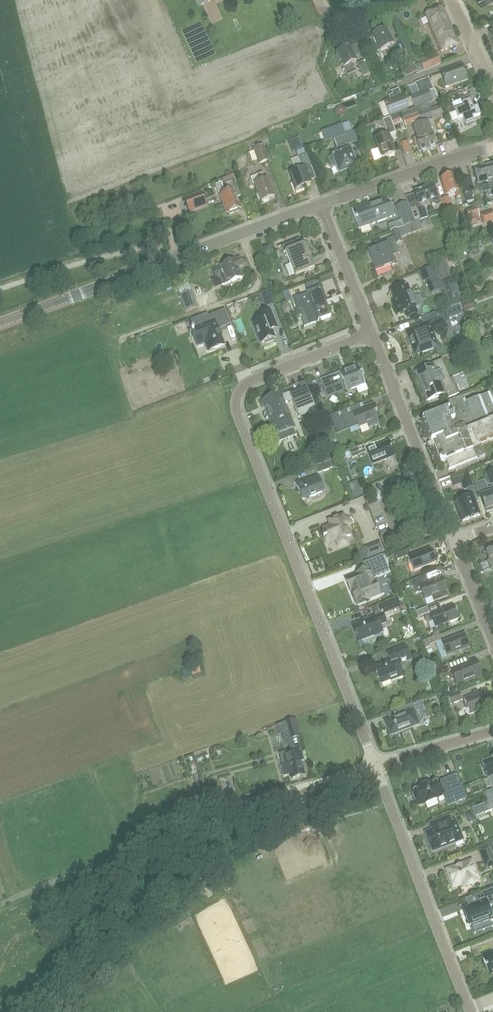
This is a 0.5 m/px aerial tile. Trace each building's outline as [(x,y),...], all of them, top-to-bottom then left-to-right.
[(440,51),(459,43),(443,6),(425,14),(440,51)] [(396,50),(385,28),(372,35),(380,51),(387,47),(390,53),(396,50)] [(349,46),(336,53),(337,54),(336,55),(339,62),(340,61),(347,74),(355,70),(352,64),(356,61),(349,46)] [(405,50),(398,53),(404,66),(401,68),(405,77),(417,71),(415,65),(414,63),(412,64),(405,50)] [(436,51),(418,59),(420,63),(423,71),(441,64),(436,51)] [(443,61),(454,58),(452,52),(441,55),(443,61)] [(369,73),(363,60),(357,63),(363,76),(369,73)] [(446,86),(467,79),(462,66),(461,63),(441,71),(446,86)] [(401,95),(398,88),(391,91),(392,94),(388,95),(390,99),(384,102),(389,115),(408,108),(403,94),(401,95)] [(419,93),(423,104),(432,100),(428,89),(419,93)] [(462,104),(457,92),(442,97),(448,113),(455,111),(458,119),(462,118),(465,126),(474,123),(472,119),(481,116),(478,108),(473,109),(470,101),(462,104)] [(415,107),(423,104),(419,93),(411,96),(415,107)] [(420,122),(427,119),(433,117),(429,103),(415,108),(416,109),(420,122)] [(416,109),(402,114),(406,126),(412,124),(413,124),(420,122),(416,109)] [(383,159),(396,154),(389,135),(396,133),(391,117),(383,120),(387,129),(378,132),(381,138),(376,140),(383,159)] [(425,141),(428,149),(436,147),(427,119),(420,122),(425,135),(424,135),(426,141),(425,141)] [(419,152),(428,149),(425,141),(426,141),(424,135),(425,135),(420,122),(413,124),(413,127),(417,137),(412,139),(415,148),(418,147),(419,152)] [(360,123),(353,127),(359,136),(366,132),(360,123)] [(349,145),(357,142),(354,131),(346,134),(346,135),(334,139),(340,155),(334,157),(328,159),(331,168),(338,166),(341,174),(358,167),(351,150),(350,151),(348,145),(349,144),(349,145)] [(404,154),(412,151),(408,140),(400,143),(404,154)] [(269,160),(263,145),(253,149),(259,164),(269,160)] [(310,184),(304,169),(311,167),(307,154),(299,157),(301,164),(293,167),(295,171),(291,173),(294,182),(292,183),(295,192),(305,188),(304,186),(310,184)] [(492,180),(492,175),(490,162),(484,164),(485,166),(474,168),(478,183),(476,184),(478,190),(490,187),(488,181),(492,180)] [(274,197),(268,180),(266,180),(263,173),(257,175),(260,182),(255,184),(261,202),(274,197)] [(461,196),(453,174),(441,178),(447,195),(455,192),(457,198),(461,196)] [(233,213),(234,211),(240,208),(236,197),(240,195),(236,184),(237,183),(233,175),(222,179),(224,182),(221,182),(225,193),(220,195),(227,213),(228,213),(230,214),(233,213)] [(473,191),(470,179),(462,181),(465,193),(473,191)] [(441,199),(438,192),(436,193),(433,186),(422,190),(422,188),(416,190),(417,192),(416,192),(416,193),(416,195),(412,196),(414,200),(418,199),(419,204),(432,199),(433,203),(437,204),(442,203),(440,199),(441,199)] [(201,192),(184,198),(189,211),(206,205),(201,192)] [(360,229),(362,235),(371,232),(369,225),(395,216),(391,206),(389,207),(385,197),(358,207),(353,209),(358,224),(360,229)] [(445,211),(452,208),(448,197),(441,199),(440,199),(442,203),(445,211)] [(407,202),(395,206),(397,211),(402,227),(415,222),(410,209),(409,207),(407,202)] [(417,206),(410,209),(415,222),(419,221),(428,217),(426,212),(420,215),(417,206)] [(480,222),(478,217),(480,217),(476,206),(464,211),(462,212),(465,222),(467,221),(469,226),(480,222)] [(492,211),(480,216),(483,225),(492,221),(492,212),(492,211)] [(377,249),(368,252),(375,271),(395,264),(392,256),(388,245),(396,242),(397,244),(402,242),(401,237),(422,229),(419,222),(419,221),(415,222),(402,227),(391,231),(394,237),(379,242),(381,247),(377,249)] [(213,223),(214,231),(226,230),(226,222),(213,223)] [(295,247),(293,241),(277,247),(280,252),(283,251),(285,251),(286,251),(285,252),(294,275),(297,274),(297,275),(314,268),(305,243),(295,247)] [(220,267),(212,270),(215,277),(219,276),(222,285),(223,285),(242,278),(238,267),(243,265),(240,258),(235,260),(235,259),(220,265),(220,267)] [(435,266),(429,268),(435,283),(441,281),(435,266)] [(448,268),(439,271),(442,280),(452,277),(448,268)] [(452,279),(442,282),(450,304),(460,301),(452,279)] [(408,286),(392,293),(395,301),(393,301),(397,315),(407,311),(409,317),(417,314),(415,308),(419,307),(413,292),(410,293),(408,286)] [(330,288),(332,297),(339,295),(337,287),(330,288)] [(308,293),(294,298),(298,310),(304,307),(311,323),(311,324),(330,316),(320,288),(318,289),(308,293)] [(185,312),(198,307),(191,290),(179,294),(185,312)] [(459,305),(445,311),(448,319),(462,313),(459,305)] [(224,310),(208,317),(209,319),(197,324),(199,329),(192,332),(198,346),(205,343),(208,351),(224,345),(217,326),(229,321),(224,310)] [(272,331),(277,328),(270,310),(260,315),(262,320),(253,323),(261,343),(266,342),(266,344),(274,341),(273,339),(275,338),(272,331)] [(439,347),(432,329),(440,326),(437,318),(436,318),(434,312),(420,317),(423,325),(405,331),(409,342),(408,343),(409,347),(411,347),(415,356),(433,349),(439,347)] [(453,384),(443,359),(433,363),(434,365),(416,372),(427,401),(445,394),(447,399),(459,394),(455,383),(453,384)] [(368,390),(358,365),(320,379),(325,390),(334,386),(333,385),(343,381),(347,390),(356,387),(358,394),(368,390)] [(292,400),(299,417),(317,410),(310,395),(304,398),(300,388),(289,393),(292,400)] [(292,427),(283,404),(292,400),(289,393),(280,396),(280,394),(263,401),(276,433),(292,427)] [(490,393),(466,402),(466,401),(465,402),(462,396),(449,402),(452,408),(423,419),(433,446),(438,444),(442,456),(441,457),(442,459),(444,460),(446,460),(449,469),(485,455),(481,444),(492,439),(492,401),(490,393)] [(379,405),(386,400),(383,396),(376,401),(379,405)] [(351,406),(330,415),(337,432),(358,424),(359,426),(366,423),(368,427),(379,422),(375,413),(377,412),(373,403),(365,407),(353,411),(351,406)] [(388,441),(368,449),(373,463),(385,459),(393,455),(394,455),(388,441)] [(352,457),(367,452),(364,444),(349,450),(352,457)] [(315,467),(318,474),(333,468),(330,461),(315,467)] [(467,471),(450,477),(454,487),(461,484),(464,490),(465,489),(472,486),(467,471)] [(302,499),(324,491),(318,475),(296,484),(302,499)] [(492,486),(488,487),(485,480),(475,483),(478,492),(479,492),(481,496),(485,509),(486,509),(487,512),(492,510),(492,488),(492,486)] [(469,498),(457,502),(463,521),(480,515),(475,503),(473,496),(469,498)] [(356,512),(359,525),(368,523),(364,510),(356,512)] [(348,538),(347,537),(350,536),(347,526),(349,525),(346,519),(344,520),(342,515),(328,520),(330,525),(322,528),(325,535),(322,536),(325,543),(330,542),(329,541),(335,539),(336,544),(337,545),(338,546),(339,547),(340,547),(342,547),(343,547),(344,547),(345,546),(347,545),(348,543),(348,541),(348,540),(348,538)] [(365,559),(384,553),(383,552),(384,551),(380,541),(363,548),(361,549),(365,559)] [(414,571),(436,562),(430,548),(408,557),(414,571)] [(395,560),(408,556),(405,550),(393,555),(395,560)] [(368,569),(358,573),(357,574),(357,575),(346,579),(356,604),(367,600),(367,599),(379,594),(375,582),(374,583),(371,577),(388,570),(382,556),(372,560),(375,566),(368,569)] [(481,565),(484,573),(492,571),(490,563),(481,565)] [(427,583),(424,575),(411,580),(416,593),(421,591),(424,599),(432,596),(434,601),(448,595),(446,591),(448,590),(442,577),(427,583)] [(375,616),(353,625),(356,633),(359,642),(362,641),(365,649),(372,646),(368,637),(383,631),(382,629),(381,625),(387,623),(384,614),(390,612),(390,611),(402,607),(399,601),(398,597),(387,601),(375,606),(379,615),(375,616)] [(436,627),(458,618),(453,605),(430,614),(436,627)] [(418,617),(430,612),(427,606),(415,611),(418,617)] [(469,646),(464,633),(441,642),(447,655),(469,646)] [(425,648),(430,646),(429,645),(441,640),(438,634),(422,640),(425,648)] [(390,680),(403,675),(397,662),(410,657),(405,645),(387,652),(390,660),(374,666),(381,683),(390,679),(390,680)] [(458,683),(480,674),(475,661),(452,670),(458,683)] [(437,668),(434,669),(433,669),(436,677),(449,672),(446,664),(437,668)] [(200,665),(192,667),(194,674),(202,671),(200,665)] [(470,714),(492,705),(486,689),(464,698),(470,714)] [(451,704),(462,700),(459,691),(447,696),(448,697),(445,698),(448,705),(451,704)] [(389,719),(385,720),(390,734),(418,724),(413,710),(422,706),(420,700),(396,709),(398,715),(389,719)] [(286,751),(279,753),(282,765),(284,775),(290,774),(291,779),(305,775),(301,762),(304,761),(297,737),(300,736),(296,719),(290,721),(285,722),(291,745),(293,752),(286,754),(286,751)] [(483,763),(488,777),(490,776),(492,782),(492,758),(483,763)] [(229,799),(240,796),(234,776),(223,779),(229,799)] [(452,795),(445,779),(438,782),(438,780),(431,783),(431,782),(417,788),(418,789),(411,792),(417,805),(423,803),(424,804),(438,798),(437,797),(443,795),(444,798),(452,795)] [(452,788),(457,801),(466,798),(461,784),(452,788)] [(482,805),(485,813),(492,810),(492,800),(482,805)] [(492,824),(492,810),(482,815),(486,827),(492,824)] [(473,811),(468,813),(472,822),(477,820),(473,811)] [(449,816),(430,824),(432,829),(424,832),(432,852),(464,840),(456,819),(451,821),(449,816)] [(322,829),(318,817),(303,822),(306,830),(309,828),(311,833),(322,829)] [(492,866),(492,855),(489,844),(478,849),(486,869),(492,866)] [(462,889),(479,883),(477,877),(470,860),(448,868),(454,886),(459,884),(462,889)] [(463,909),(469,925),(471,925),(490,917),(492,916),(488,907),(492,905),(490,902),(492,901),(492,888),(475,896),(478,903),(468,907),(463,909)] [(492,952),(491,950),(481,954),(489,974),(492,972),(492,970),(492,969),(492,952)]
